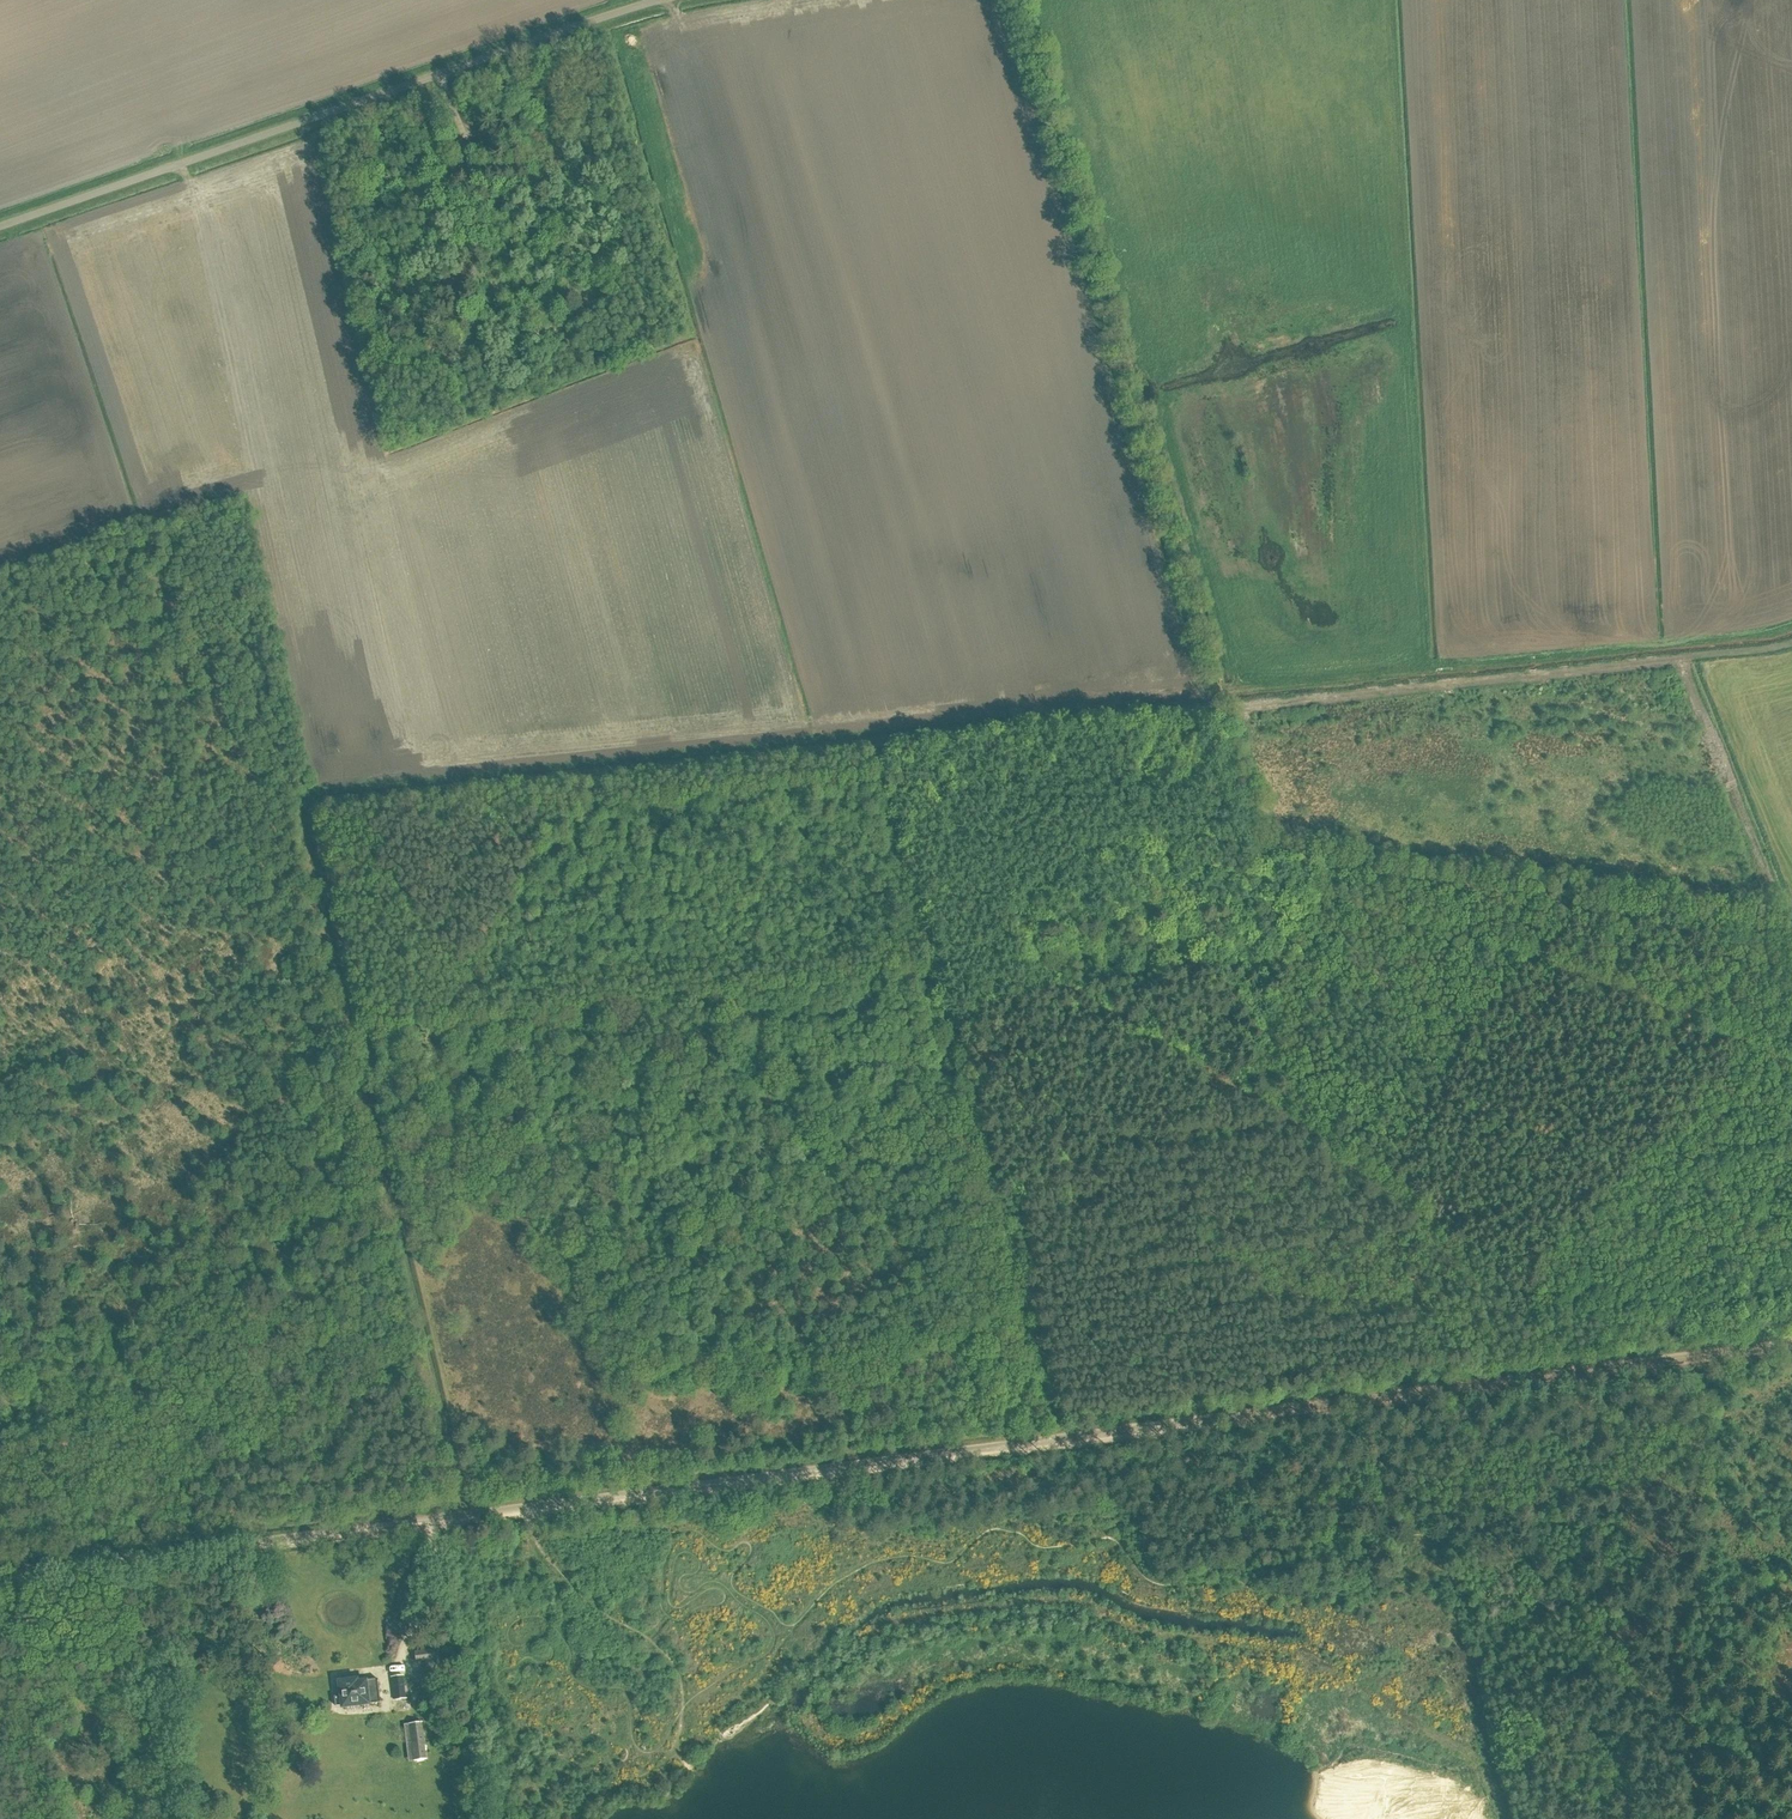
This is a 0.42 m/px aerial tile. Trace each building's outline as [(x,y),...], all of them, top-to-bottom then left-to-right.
[(438,1651),(415,1654),(415,1655),(416,1658),(416,1663),(426,1661),(429,1661),(439,1660),(438,1651)] [(403,1676),(392,1677),(395,1700),(406,1699),(403,1676)] [(341,1707),(341,1710),(380,1704),(377,1679),(358,1682),(358,1679),(348,1680),(347,1679),(343,1679),(341,1681),(338,1682),(340,1697),(334,1698),(336,1708),(341,1707)] [(414,1762),(426,1761),(422,1724),(409,1726),(414,1762)]
